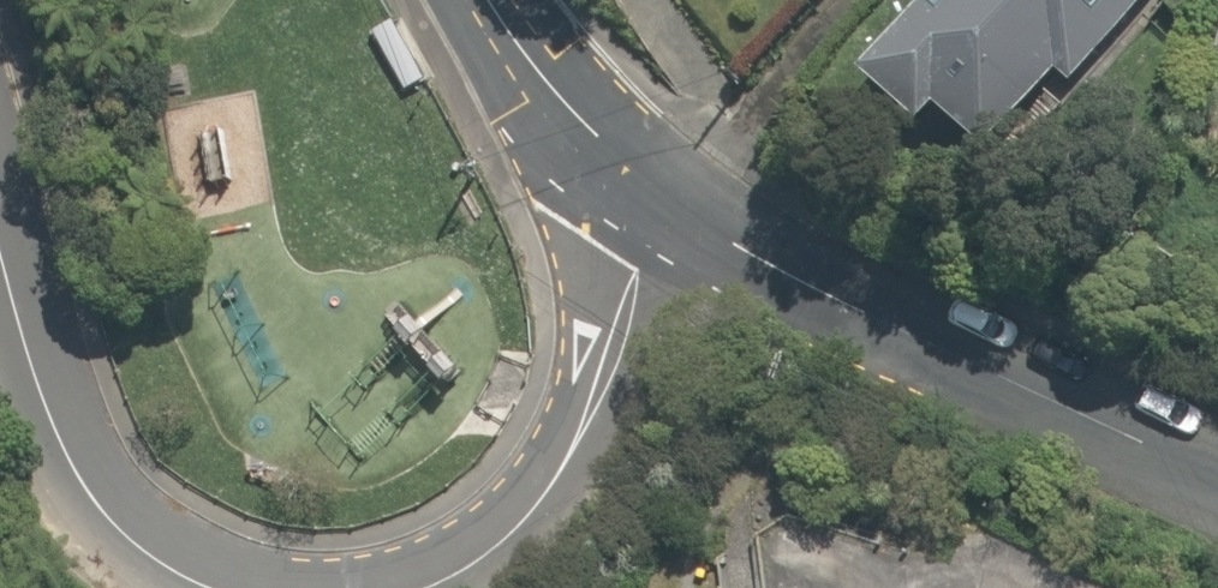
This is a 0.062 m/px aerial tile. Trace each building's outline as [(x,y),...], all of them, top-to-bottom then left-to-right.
[(901,4),(1037,112),(1126,0),(905,0),(901,4)] [(1208,46),(1217,48),(1217,2),(1208,46)]
